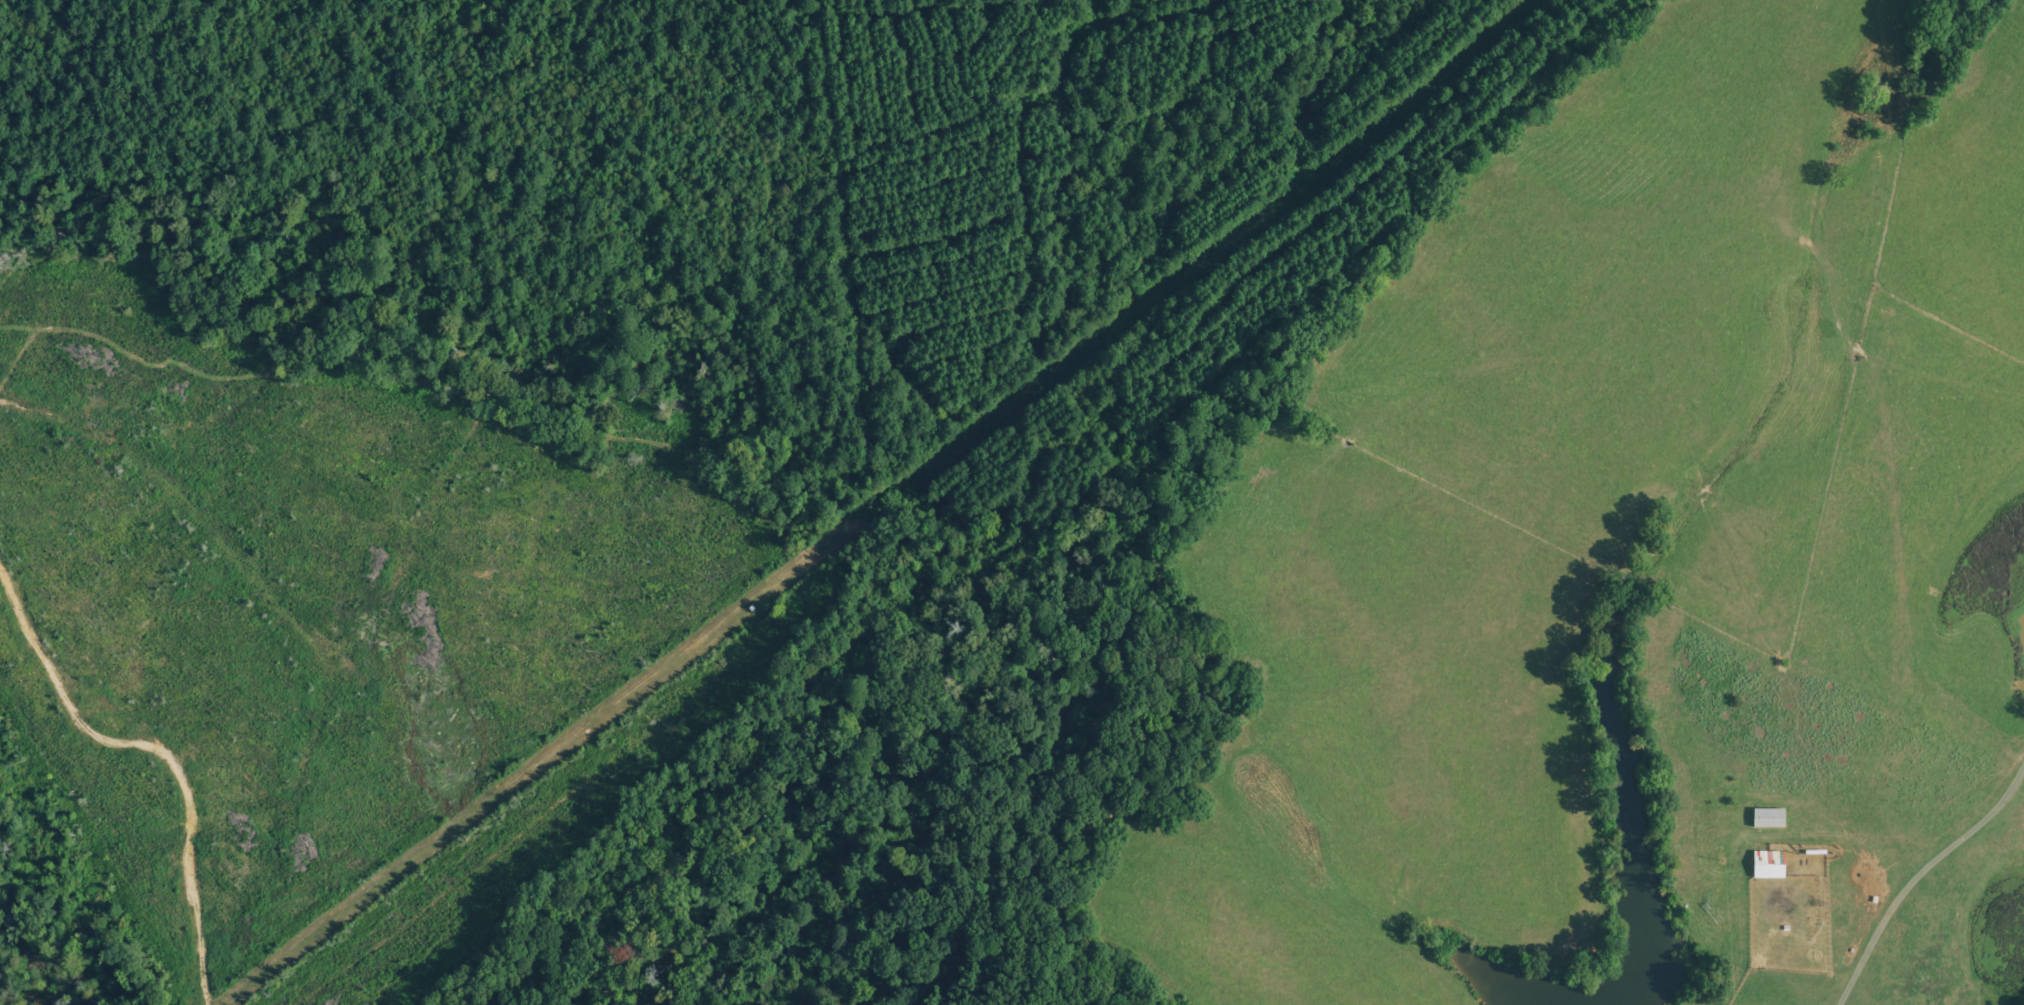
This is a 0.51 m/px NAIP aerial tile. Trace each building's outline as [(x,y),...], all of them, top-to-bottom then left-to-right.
[(1785,810),(1754,810),(1754,828),(1785,828),(1785,810)] [(1786,879),(1786,852),(1754,852),(1754,879),(1786,879)]
